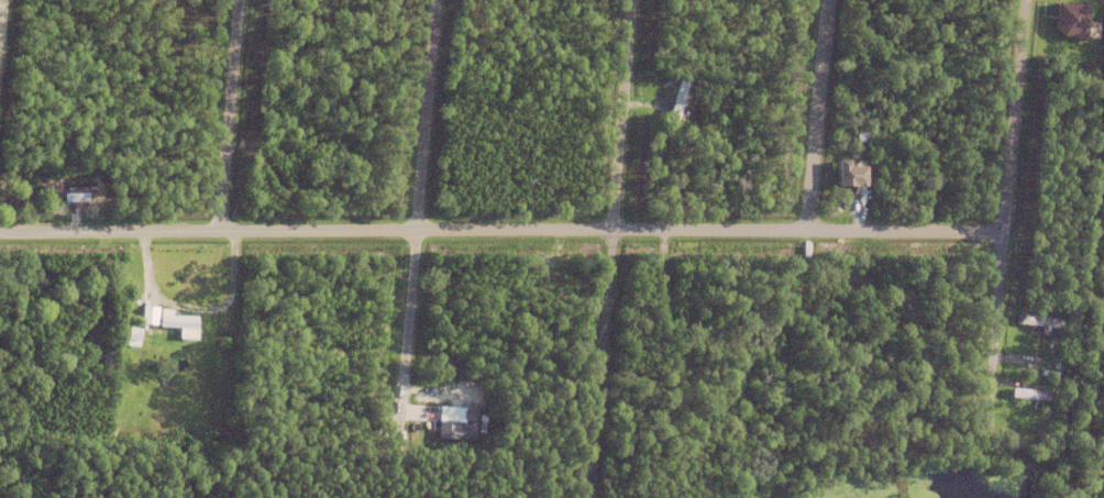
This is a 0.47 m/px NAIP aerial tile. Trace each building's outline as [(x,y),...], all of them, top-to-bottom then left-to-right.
[(1088,35),(1089,3),(1058,2),(1057,35),(1088,35)] [(667,117),(680,78),(688,80),(676,119),(667,117)] [(864,166),(864,186),(837,186),(837,159),(848,159),(848,166),(864,166)] [(283,175),(285,178),(284,179),(287,185),(283,188),(272,173),(276,169),(280,176),(283,175)] [(43,185),(92,182),(93,193),(44,196),(43,185)] [(1016,324),(1017,314),(1061,320),(1060,330),(1016,324)] [(158,328),(159,317),(196,318),(195,329),(158,328)] [(323,346),(324,317),(332,317),(331,347),(323,346)] [(520,330),(528,327),(530,332),(523,335),(520,330)] [(126,346),(139,346),(140,328),(128,328),(126,346)] [(101,368),(103,352),(112,353),(110,369),(101,368)] [(443,378),(448,373),(467,386),(463,392),(443,378)] [(1011,398),(1012,389),(1048,392),(1047,401),(1011,398)] [(443,440),(444,422),(459,423),(457,440),(443,440)]
